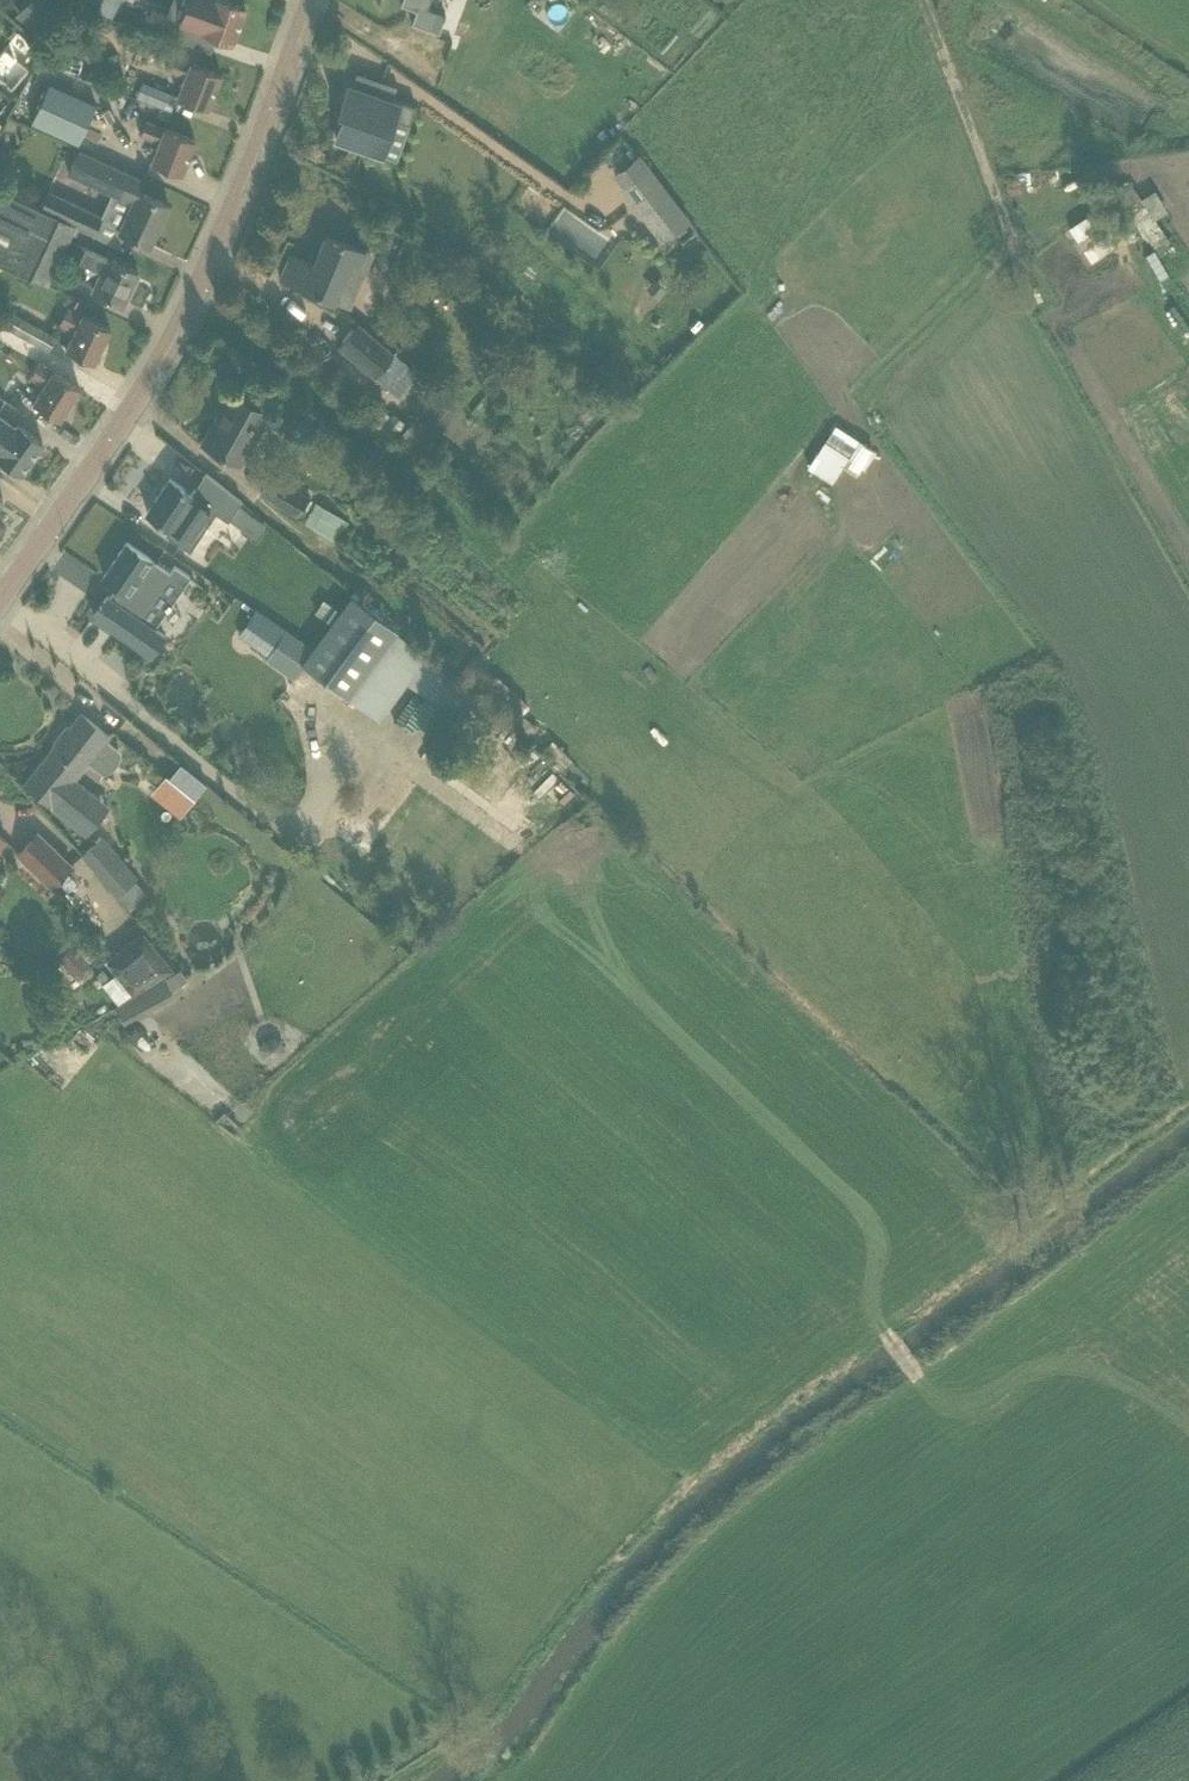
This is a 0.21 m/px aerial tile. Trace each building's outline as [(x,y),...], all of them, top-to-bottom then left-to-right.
[(57,2),(55,0),(30,0),(19,12),(34,26),(57,2)] [(111,11),(116,0),(89,0),(111,11)] [(180,21),(183,22),(194,26),(203,29),(202,31),(216,36),(232,42),(245,7),(225,0),(188,0),(181,18),(180,21)] [(401,3),(417,9),(412,22),(438,32),(445,14),(427,8),(430,0),(402,0),(401,3)] [(148,21),(147,24),(177,35),(178,36),(178,35),(179,33),(183,22),(180,21),(181,18),(178,17),(152,8),(148,21)] [(21,91),(38,49),(23,43),(6,84),(21,91)] [(207,108),(221,73),(192,62),(192,63),(173,56),(167,69),(186,76),(178,97),(207,108)] [(383,155),(395,119),(409,124),(415,106),(391,97),(346,81),(340,99),(344,101),(340,112),(344,113),(335,138),(379,154),(383,155)] [(164,106),(170,92),(142,82),(137,95),(164,106)] [(48,83),(30,121),(76,143),(94,104),(48,83)] [(181,173),(195,139),(168,128),(167,129),(146,121),(141,135),(160,142),(152,162),(181,173)] [(143,180),(78,151),(68,173),(132,203),(120,231),(150,245),(169,204),(138,190),(143,180)] [(624,186),(621,189),(663,243),(691,221),(650,167),(647,169),(624,186)] [(41,207),(0,188),(0,262),(48,284),(72,232),(88,240),(91,232),(93,233),(94,232),(41,207)] [(41,207),(94,232),(102,215),(50,190),(41,207)] [(546,229),(597,263),(613,238),(562,204),(546,229)] [(280,277),(349,307),(360,282),(353,280),(366,251),(339,240),(339,242),(325,235),(313,263),(290,253),(280,277)] [(130,286),(138,270),(108,256),(78,242),(72,255),(101,269),(92,287),(122,302),(124,298),(129,297),(132,290),(130,286)] [(74,330),(65,349),(93,362),(109,328),(67,307),(59,323),(74,330)] [(49,350),(57,336),(11,311),(3,326),(49,350)] [(338,346),(399,397),(419,373),(358,322),(338,346)] [(12,339),(6,347),(26,360),(32,352),(12,339)] [(45,385),(34,403),(59,419),(79,387),(41,362),(32,376),(45,385)] [(240,463),(268,412),(231,391),(202,442),(240,463)] [(0,415),(0,463),(14,473),(17,470),(20,473),(42,442),(18,424),(16,427),(0,415)] [(228,519),(241,500),(205,472),(191,492),(170,478),(147,512),(169,527),(165,533),(189,549),(215,511),(228,519)] [(306,496),(271,477),(262,492),(297,512),(306,496)] [(334,512),(316,502),(305,521),(322,532),(334,512)] [(107,595),(94,615),(151,654),(164,634),(154,627),(167,608),(168,609),(171,604),(170,604),(183,584),(184,585),(190,576),(174,565),(169,571),(150,558),(127,541),(103,575),(116,584),(108,596),(107,595)] [(313,650),(259,613),(240,641),(294,677),(302,664),(378,721),(427,654),(352,597),(313,650)] [(89,762),(110,735),(82,712),(25,784),(85,832),(102,811),(68,783),(87,760),(89,762)] [(181,816),(209,784),(183,761),(155,792),(181,816)] [(16,853),(51,884),(69,864),(35,833),(16,853)] [(138,878),(101,836),(80,854),(118,896),(138,878)] [(132,994),(173,969),(143,931),(106,961),(132,994)] [(80,972),(90,960),(73,946),(63,958),(80,972)] [(180,968),(166,978),(172,987),(186,978),(180,968)] [(161,1001),(152,985),(138,993),(146,1009),(161,1001)] [(264,1039),(260,1048),(263,1057),(272,1061),(281,1058),(285,1049),(282,1040),(273,1036),(264,1039)]
